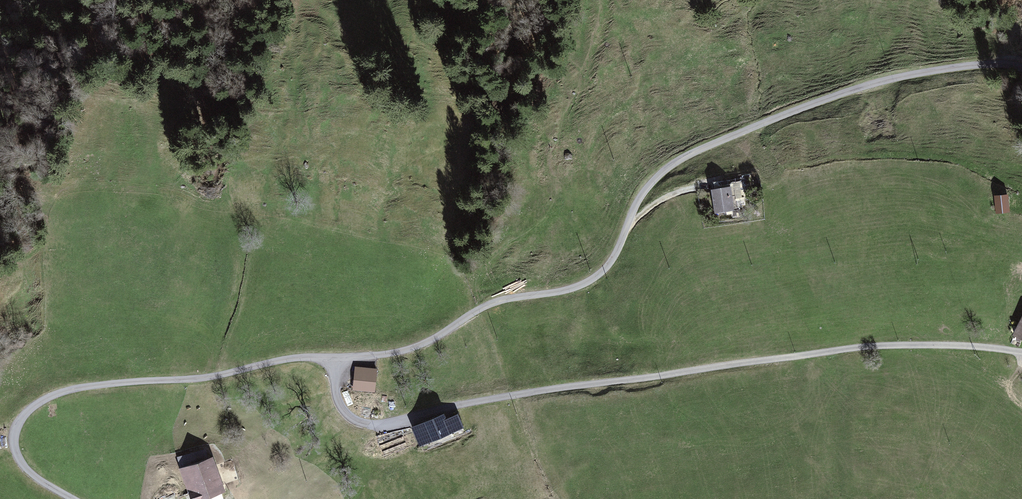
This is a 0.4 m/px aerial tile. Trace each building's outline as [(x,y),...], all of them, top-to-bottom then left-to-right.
[(735,183),(708,189),(714,214),(741,208),(735,183)] [(995,198),(996,216),(1010,215),(1008,197),(995,198)] [(1013,336),(1021,340),(1021,317),(1013,336)] [(378,372),(355,369),(352,393),(375,396),(378,372)] [(443,418),(412,433),(422,452),(452,437),(443,418)] [(178,472),(189,498),(202,498),(221,492),(209,460),(178,472)]
